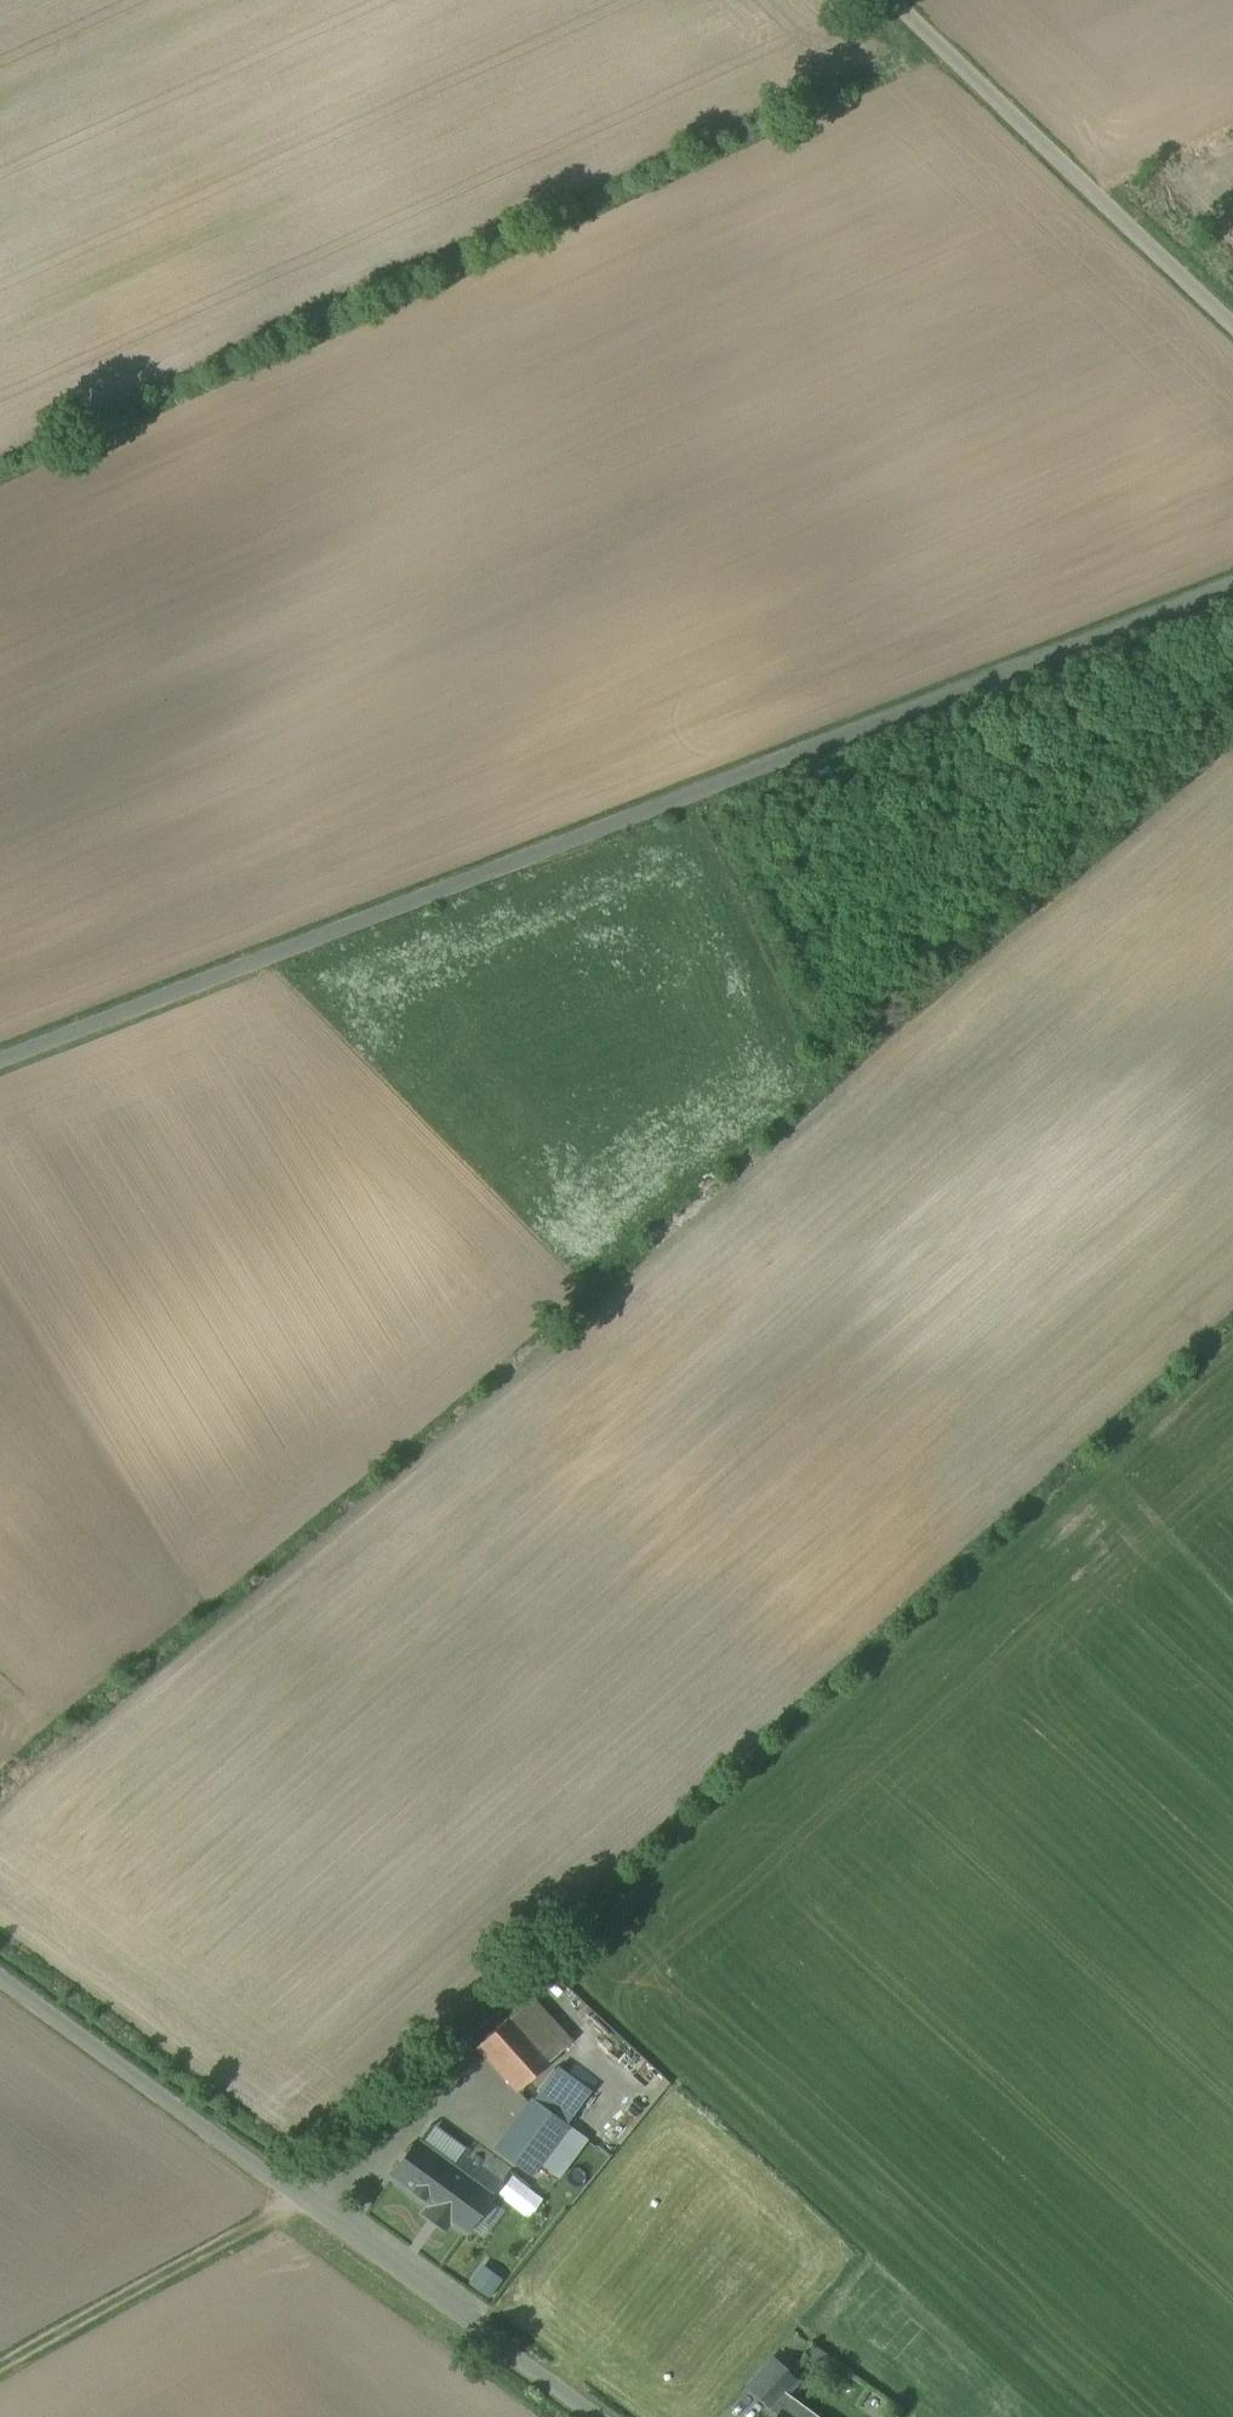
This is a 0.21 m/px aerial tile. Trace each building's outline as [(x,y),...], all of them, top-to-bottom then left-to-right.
[(527,1979),(471,2032),(515,2078),(571,2025),(527,1979)] [(597,2077),(559,2050),(485,2150),(523,2178),(597,2077)] [(427,2116),(389,2169),(463,2222),(501,2170),(427,2116)] [(473,2286),(497,2297),(508,2274),(484,2263),(473,2286)] [(796,2362),(769,2338),(743,2368),(770,2391),(796,2362)] [(824,2368),(834,2357),(820,2346),(811,2357),(824,2368)] [(765,2416),(807,2416),(779,2398),(765,2416)]
